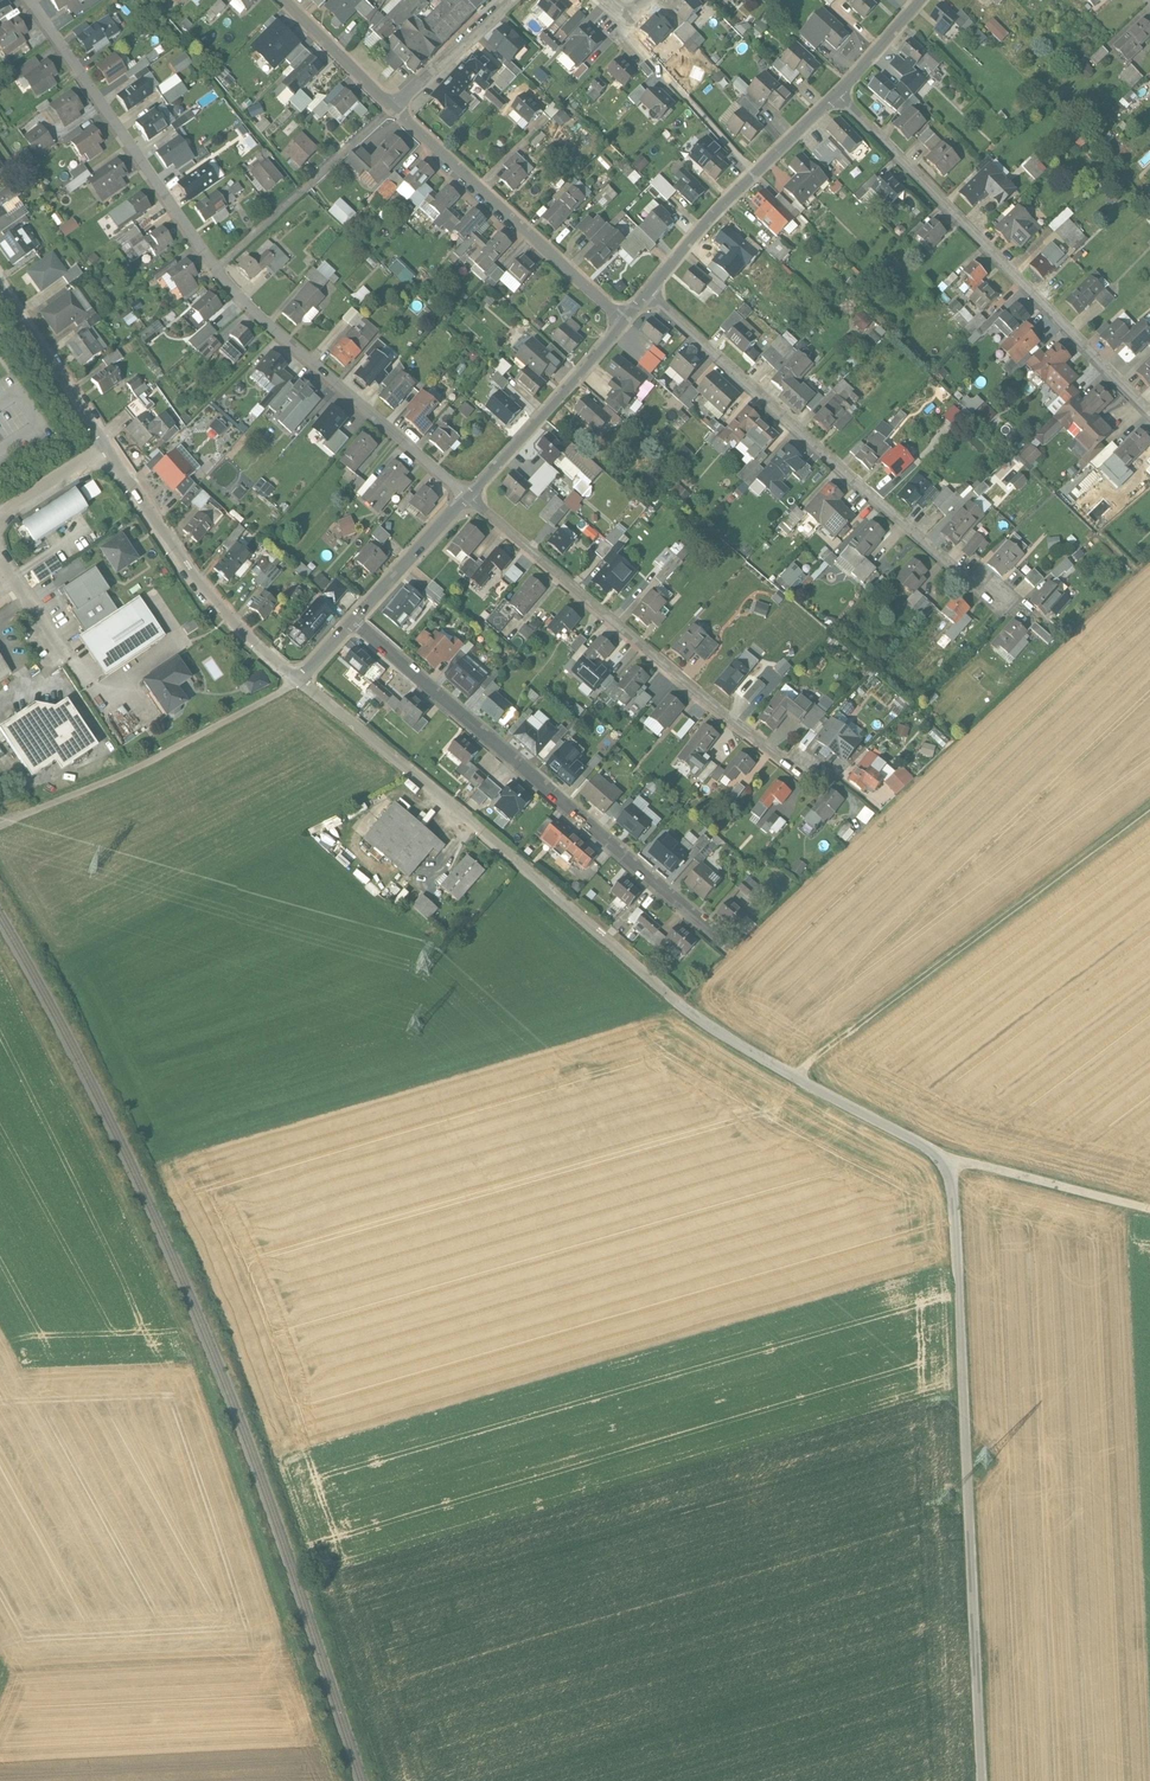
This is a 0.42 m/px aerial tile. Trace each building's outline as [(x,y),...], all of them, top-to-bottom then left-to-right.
[(9,6),(5,0),(0,0),(0,12),(9,6)] [(59,11),(66,6),(71,13),(83,5),(79,0),(51,0),(59,11)] [(246,11),(257,0),(235,0),(246,11)] [(313,3),(319,9),(328,0),(317,0),(314,3),(313,3)] [(327,10),(336,18),(332,22),(331,26),(335,30),(339,29),(357,11),(365,2),(363,0),(352,0),(351,1),(350,0),(337,0),(327,10)] [(372,33),(376,36),(398,58),(395,61),(399,66),(403,62),(414,73),(428,60),(407,40),(400,33),(433,0),(405,0),(385,20),(372,33)] [(400,33),(407,40),(421,26),(448,0),(433,0),(400,33)] [(421,26),(432,36),(422,46),(432,55),(476,11),(465,0),(448,0),(421,26)] [(476,11),(487,0),(465,0),(476,11)] [(538,6),(556,22),(568,9),(559,0),(544,0),(538,6)] [(668,5),(686,22),(687,23),(703,7),(695,0),(673,0),(668,5)] [(852,10),(863,20),(876,6),(869,0),(861,0),(859,2),(852,10)] [(1095,9),(1104,0),(1087,0),(1095,9)] [(219,1),(206,15),(212,21),(225,7),(219,1)] [(365,2),(357,11),(370,23),(377,13),(365,2)] [(941,5),(927,22),(935,29),(930,36),(937,42),(957,19),(956,18),(941,5)] [(9,6),(0,12),(0,21),(13,12),(9,6)] [(843,29),(823,11),(813,22),(813,27),(821,33),(826,28),(831,33),(825,40),(836,50),(849,36),(842,30),(843,29)] [(370,23),(365,31),(373,39),(376,36),(372,33),(385,20),(377,12),(370,23)] [(961,12),(956,18),(957,19),(964,25),(969,19),(961,12)] [(578,13),(562,30),(569,36),(585,19),(578,13)] [(5,57),(26,42),(22,36),(28,32),(17,16),(0,28),(0,50),(5,57)] [(673,31),(658,16),(643,30),(658,46),(673,31)] [(108,17),(95,25),(89,29),(89,30),(76,38),(87,53),(94,49),(95,51),(98,48),(99,49),(108,42),(107,42),(119,34),(108,17)] [(264,27),(269,32),(278,22),(273,17),(264,27)] [(985,26),(1001,42),(1009,34),(994,18),(985,26)] [(1129,34),(1140,47),(1149,37),(1149,27),(1144,20),(1129,34)] [(278,22),(253,48),(275,69),(284,59),(300,44),(278,22)] [(687,23),(686,22),(680,28),(690,40),(697,33),(687,23)] [(85,24),(72,32),(76,38),(89,30),(89,29),(85,24)] [(586,25),(573,39),(574,40),(562,52),(563,53),(562,53),(563,54),(564,54),(578,67),(590,54),(590,55),(603,42),(586,25)] [(524,44),(505,26),(490,43),(508,60),(524,44)] [(690,40),(680,28),(673,34),(684,46),(690,40)] [(823,42),(807,28),(800,36),(815,50),(823,42)] [(973,35),(981,42),(986,36),(978,29),(973,35)] [(547,30),(540,38),(548,45),(555,38),(547,30)] [(1129,34),(1114,47),(1129,63),(1143,50),(1140,47),(1129,34)] [(555,38),(548,45),(556,52),(563,45),(555,38)] [(924,58),(908,43),(896,57),(912,71),(924,58)] [(307,51),(300,44),(284,59),(291,66),(307,51)] [(820,66),(798,46),(786,58),(789,60),(784,65),(786,67),(785,68),(796,79),(801,74),(807,80),(820,66)] [(1104,48),(1091,60),(1097,66),(1110,54),(1104,48)] [(291,66),(290,67),(295,72),(311,56),(307,51),(291,66)] [(170,64),(177,74),(192,64),(185,54),(170,64)] [(498,70),(480,54),(476,58),(473,56),(465,65),(477,76),(485,83),(498,70)] [(941,67),(927,54),(924,58),(931,64),(925,70),(932,76),(941,67)] [(311,56),(295,72),(282,85),(287,90),(294,97),(290,102),(302,114),(312,103),(300,91),(324,68),(311,56)] [(114,57),(97,68),(109,85),(125,74),(126,74),(125,73),(114,57)] [(638,74),(620,58),(607,72),(625,88),(638,74)] [(35,59),(15,73),(20,80),(24,78),(23,77),(40,65),(35,59)] [(40,65),(23,77),(24,78),(39,99),(55,87),(51,81),(58,76),(47,60),(40,65)] [(144,60),(125,73),(126,74),(125,74),(129,80),(145,69),(149,66),(144,60)] [(522,72),(508,60),(503,65),(506,68),(517,78),(522,72)] [(583,63),(573,74),(579,79),(588,68),(583,63)] [(644,63),(638,68),(648,79),(654,73),(644,63)] [(464,64),(433,98),(457,120),(468,107),(458,98),(477,76),(465,65),(464,64)] [(1132,65),(1120,77),(1127,85),(1140,74),(1132,65)] [(506,68),(500,75),(510,85),(517,78),(506,68)] [(796,79),(785,68),(780,74),(791,85),(796,79)] [(145,69),(134,77),(138,83),(142,80),(143,81),(150,76),(145,69)] [(546,76),(539,70),(534,75),(541,82),(546,76)] [(157,89),(162,97),(182,84),(176,76),(157,89)] [(767,76),(746,99),(748,101),(757,92),(769,102),(779,112),(792,98),(767,76)] [(895,90),(880,76),(868,89),(890,108),(899,98),(906,103),(908,101),(912,96),(900,84),(895,90)] [(598,79),(591,86),(599,94),(606,87),(598,79)] [(138,83),(118,97),(128,112),(153,95),(143,81),(142,80),(138,83)] [(182,84),(162,97),(168,106),(188,93),(182,84)] [(282,85),(274,94),(279,99),(287,90),(282,85)] [(641,86),(628,97),(637,107),(643,102),(642,102),(649,95),(641,86)] [(491,89),(484,96),(493,104),(499,97),(491,89)] [(358,103),(345,90),(334,101),(347,113),(358,103)] [(674,104),(660,92),(652,92),(649,95),(642,102),(643,102),(651,111),(649,113),(650,118),(653,120),(658,121),(674,104)] [(769,102),(757,92),(748,101),(759,113),(769,102)] [(70,94),(51,107),(57,115),(66,127),(77,120),(74,114),(81,109),(70,94)] [(542,111),(524,95),(512,108),(515,111),(509,117),(518,125),(523,119),(529,124),(542,111)] [(507,104),(499,97),(493,104),(501,111),(507,104)] [(748,101),(746,99),(738,107),(741,110),(742,109),(753,118),(759,113),(748,101)] [(347,113),(334,101),(330,105),(335,109),(332,111),(341,120),(347,113)] [(906,103),(896,113),(902,119),(911,110),(914,107),(908,101),(906,103)] [(551,119),(559,111),(551,104),(544,112),(551,119)] [(753,118),(742,109),(741,110),(726,127),(737,137),(741,133),(751,142),(764,128),(753,118)] [(156,110),(135,124),(148,142),(169,128),(156,110)] [(902,119),(894,128),(908,141),(925,124),(911,110),(902,119)] [(190,113),(171,126),(175,132),(194,119),(190,113)] [(327,119),(321,113),(317,118),(322,123),(327,119)] [(857,135),(840,118),(828,131),(843,145),(850,138),(852,140),(857,135)] [(54,145),(41,126),(25,138),(38,156),(54,145)] [(81,136),(85,133),(81,127),(63,139),(67,145),(71,143),(81,136)] [(85,133),(81,136),(86,143),(92,151),(99,146),(104,143),(93,127),(85,133)] [(941,145),(927,131),(918,141),(932,155),(941,145)] [(317,151),(301,134),(284,151),(289,156),(293,151),(305,163),(306,163),(304,161),(315,150),(317,151)] [(869,147),(857,135),(852,140),(848,144),(852,149),(856,145),(864,153),(869,147)] [(80,148),(86,143),(81,136),(71,143),(81,158),(85,155),(80,148)] [(170,137),(156,146),(159,152),(169,145),(170,145),(174,143),(170,137)] [(393,137),(370,161),(372,163),(364,172),(378,185),(382,180),(409,151),(393,137)] [(827,138),(811,153),(826,168),(835,159),(845,169),(851,163),(827,138)] [(86,143),(80,148),(85,155),(86,157),(89,155),(89,153),(92,151),(86,143)] [(170,145),(169,145),(159,152),(157,153),(168,169),(175,164),(178,169),(190,161),(187,158),(193,153),(187,145),(175,153),(170,145)] [(706,145),(699,153),(711,165),(716,158),(714,156),(715,154),(706,145)] [(941,145),(932,155),(932,156),(927,161),(943,178),(959,162),(941,145)] [(92,151),(89,153),(89,155),(86,157),(90,162),(103,152),(99,146),(92,151)] [(27,159),(33,155),(28,147),(22,150),(27,159)] [(370,161),(360,151),(348,164),(360,176),(364,172),(372,163),(370,161)] [(803,155),(789,168),(798,176),(784,190),(801,207),(828,180),(803,155)] [(989,157),(975,170),(979,175),(981,173),(982,174),(991,167),(994,163),(989,157)] [(705,171),(704,172),(715,182),(727,168),(716,158),(711,165),(705,171)] [(1042,174),(1028,159),(1021,166),(1035,181),(1042,174)] [(116,160),(92,177),(92,178),(89,180),(99,195),(106,191),(111,197),(125,187),(121,180),(127,176),(116,160)] [(282,180),(266,161),(251,174),(267,192),(282,180)] [(705,171),(695,161),(691,166),(700,176),(704,172),(705,171)] [(405,183),(404,183),(417,195),(418,193),(426,201),(433,193),(425,185),(435,174),(423,163),(405,183)] [(528,177),(515,165),(511,169),(524,181),(528,177)] [(206,167),(180,185),(187,195),(197,189),(213,177),(206,167)] [(979,175),(959,194),(972,207),(978,201),(980,203),(989,194),(988,194),(994,189),(1000,195),(994,200),(999,205),(1015,190),(1003,179),(991,167),(982,174),(981,173),(979,175)] [(511,169),(501,180),(513,192),(524,181),(511,169)] [(628,177),(635,183),(641,177),(634,170),(628,177)] [(692,178),(683,170),(676,178),(689,189),(694,183),(691,180),(692,178)] [(88,171),(66,187),(70,194),(89,180),(92,178),(92,177),(88,171)] [(377,191),(367,202),(378,212),(404,183),(405,183),(394,173),(385,183),(377,191)] [(905,191),(888,174),(872,189),(889,206),(905,191)] [(213,177),(197,189),(201,195),(217,183),(213,177)] [(385,183),(382,180),(378,185),(374,188),(377,191),(385,183)] [(689,189),(682,197),(693,206),(705,192),(694,183),(689,189)] [(605,207),(618,194),(608,184),(595,198),(605,207)] [(657,191),(651,184),(646,189),(663,206),(668,201),(657,191)] [(237,185),(228,191),(234,198),(242,192),(237,185)] [(662,186),(657,191),(668,201),(673,196),(662,186)] [(862,186),(853,195),(860,202),(869,193),(862,186)] [(431,206),(430,207),(442,218),(450,209),(461,198),(449,187),(438,198),(431,206)] [(573,187),(557,204),(570,216),(586,199),(573,187)] [(5,217),(0,210),(17,198),(10,189),(0,195),(0,220),(5,217)] [(774,200),(765,191),(753,204),(761,212),(756,217),(777,238),(794,220),(774,200)] [(216,193),(194,208),(205,223),(227,208),(216,193)] [(139,194),(113,212),(124,229),(135,221),(135,220),(150,210),(139,194)] [(435,195),(427,203),(431,206),(438,198),(435,195)] [(799,215),(779,195),(774,200),(794,220),(799,215)] [(330,211),(345,226),(357,214),(342,199),(330,211)] [(557,204),(543,219),(556,231),(570,216),(557,204)] [(1017,206),(994,229),(1007,242),(1012,237),(1021,247),(1037,232),(1027,222),(1030,219),(1017,206)] [(660,208),(646,223),(661,238),(674,225),(666,218),(668,216),(660,208)] [(450,209),(442,218),(447,223),(455,214),(450,209)] [(0,224),(0,228),(3,232),(21,220),(25,217),(20,210),(0,224)] [(464,222),(455,214),(447,223),(444,226),(453,234),(456,231),(466,241),(468,242),(476,233),(486,222),(474,211),(464,222)] [(1061,213),(1047,226),(1053,233),(1054,233),(1067,220),(1061,213)] [(65,236),(78,227),(72,217),(58,227),(65,236)] [(594,224),(588,219),(578,230),(591,242),(607,227),(598,219),(594,224)] [(924,227),(917,235),(930,248),(945,232),(932,219),(924,227)] [(3,232),(1,234),(5,240),(19,230),(25,226),(21,220),(3,232)] [(1067,220),(1054,233),(1067,248),(1081,235),(1068,220),(1067,220)] [(919,222),(909,233),(914,238),(917,235),(924,227),(919,222)] [(135,227),(125,234),(130,241),(140,233),(135,227)] [(607,227),(591,242),(596,247),(611,231),(607,227)] [(657,246),(638,227),(632,234),(647,249),(646,250),(649,253),(657,246)] [(162,228),(150,236),(155,244),(161,251),(173,243),(162,228)] [(632,234),(626,239),(614,228),(611,231),(596,247),(586,259),(598,270),(621,246),(635,260),(646,250),(647,249),(632,234)] [(743,242),(727,229),(716,243),(733,257),(739,250),(751,259),(760,249),(746,238),(743,242)] [(0,244),(0,248),(13,266),(34,251),(19,230),(5,240),(0,244)] [(476,233),(468,242),(466,241),(466,242),(454,256),(459,260),(475,243),(481,237),(476,233)] [(484,252),(482,255),(494,266),(512,245),(500,235),(490,246),(484,252)] [(490,246),(481,237),(475,243),(484,252),(490,246)] [(774,261),(778,265),(793,250),(780,237),(765,253),(774,261)] [(155,244),(149,248),(155,257),(159,254),(158,253),(161,251),(155,244)] [(1045,249),(1029,265),(1042,279),(1056,265),(1057,267),(1060,264),(1045,249)] [(53,255),(28,273),(41,292),(62,277),(66,273),(53,255)] [(523,256),(508,273),(522,286),(538,269),(523,256)] [(248,258),(237,268),(251,282),(261,271),(254,265),(248,258)] [(260,259),(254,265),(261,271),(264,269),(265,270),(268,267),(260,259)] [(185,261),(167,274),(167,275),(172,282),(179,278),(183,285),(196,276),(185,261)] [(987,275),(973,262),(963,272),(969,279),(964,285),(974,294),(969,299),(982,312),(997,297),(981,281),(987,275)] [(66,273),(62,277),(68,286),(82,275),(76,267),(66,273)] [(163,268),(153,275),(158,282),(167,275),(167,274),(163,268)] [(305,277),(320,291),(329,281),(314,268),(305,277)] [(498,268),(489,278),(497,285),(506,275),(498,268)] [(694,268),(683,281),(700,295),(707,286),(711,281),(707,278),(694,268)] [(1095,272),(1064,301),(1077,314),(1093,299),(1102,290),(1096,283),(1101,278),(1095,272)] [(728,288),(712,273),(707,278),(711,281),(707,286),(720,297),(728,288)] [(334,275),(329,280),(334,285),(339,280),(334,275)] [(179,278),(172,282),(178,291),(182,288),(181,287),(183,285),(179,278)] [(310,284),(293,303),(299,309),(304,304),(312,310),(324,297),(310,284)] [(1102,290),(1093,299),(1104,310),(1114,300),(1109,295),(1108,296),(1102,290)] [(69,293),(41,313),(56,335),(73,323),(73,322),(84,314),(69,293)] [(209,293),(192,308),(205,323),(222,307),(209,293)] [(554,310),(568,321),(581,305),(567,294),(554,310)] [(293,303),(283,314),(296,326),(306,315),(299,309),(293,303)] [(312,310),(304,304),(299,309),(306,315),(308,312),(310,313),(312,310)] [(1004,314),(994,324),(1009,340),(1025,325),(1022,322),(1028,317),(1014,304),(1004,314)] [(84,314),(73,322),(73,323),(78,329),(86,323),(96,316),(91,309),(84,314)] [(127,326),(138,320),(131,309),(120,315),(127,326)] [(349,325),(358,314),(352,309),(343,320),(349,325)] [(986,321),(975,332),(980,337),(994,324),(1004,314),(998,309),(986,321)] [(734,313),(720,329),(725,334),(736,322),(740,318),(734,313)] [(355,329),(362,335),(371,324),(358,314),(349,325),(355,329)] [(979,314),(963,330),(970,337),(975,332),(986,321),(979,314)] [(1123,316),(1101,338),(1116,353),(1124,345),(1132,337),(1131,335),(1123,328),(1129,322),(1123,316)] [(653,318),(642,331),(658,345),(669,332),(653,318)] [(138,334),(144,344),(164,333),(158,322),(138,334)] [(756,341),(736,322),(725,334),(728,336),(727,338),(744,354),(756,341)] [(78,329),(73,332),(77,338),(86,332),(91,330),(86,323),(78,329)] [(1009,340),(1001,347),(1016,363),(1027,352),(1038,342),(1033,337),(1036,334),(1026,324),(1025,325),(1009,340)] [(1142,324),(1131,335),(1132,337),(1124,345),(1135,356),(1146,344),(1149,341),(1149,331),(1142,324)] [(567,325),(559,333),(565,338),(571,331),(568,328),(569,327),(567,325)] [(209,326),(189,343),(196,351),(216,334),(209,326)] [(239,327),(229,338),(231,340),(219,354),(233,366),(245,352),(242,350),(252,338),(239,327)] [(340,345),(347,351),(352,345),(362,335),(355,329),(340,345)] [(582,341),(571,331),(565,338),(559,345),(570,355),(582,341)] [(86,332),(77,338),(67,346),(71,352),(73,351),(84,365),(101,353),(86,332)] [(781,337),(760,357),(773,369),(793,349),(781,337)] [(545,351),(533,340),(518,358),(529,368),(517,382),(534,398),(546,383),(540,378),(546,372),(552,377),(561,365),(545,351)] [(378,341),(365,356),(370,360),(378,352),(381,354),(387,348),(378,341)] [(340,345),(331,356),(344,368),(354,357),(347,351),(340,345)] [(360,353),(352,345),(347,351),(354,357),(356,355),(358,356),(360,353)] [(566,359),(551,345),(545,351),(561,365),(566,359)] [(1070,359),(1057,345),(1032,368),(1032,369),(1034,371),(1035,370),(1044,379),(1043,380),(1059,397),(1060,396),(1070,386),(1078,379),(1064,365),(1070,359)] [(666,357),(655,348),(650,354),(661,363),(666,357)] [(687,349),(671,367),(679,375),(683,371),(689,377),(695,371),(697,369),(697,368),(702,362),(695,356),(695,352),(691,348),(687,349)] [(773,369),(773,370),(778,375),(797,353),(793,349),(773,369)] [(116,351),(102,361),(108,369),(111,367),(111,368),(123,360),(116,351)] [(370,360),(355,378),(367,388),(372,381),(374,383),(384,371),(382,370),(389,362),(381,354),(378,352),(370,360)] [(801,389),(796,385),(813,365),(798,352),(797,353),(778,375),(771,382),(784,394),(783,396),(790,402),(787,405),(798,414),(805,406),(814,396),(813,391),(808,387),(803,387),(801,389)] [(1027,352),(1016,363),(1021,368),(1027,363),(1032,358),(1027,352)] [(1032,358),(1027,363),(1032,368),(1043,358),(1038,352),(1032,358)] [(285,366),(271,354),(250,378),(270,396),(287,377),(280,371),(285,366)] [(504,357),(493,369),(498,374),(503,378),(514,367),(504,357)] [(634,371),(619,357),(608,371),(617,378),(610,386),(615,391),(609,398),(622,408),(624,410),(629,405),(631,406),(636,399),(624,389),(626,386),(634,393),(645,380),(634,371)] [(1137,373),(1149,387),(1149,361),(1137,373)] [(654,379),(639,365),(634,371),(645,380),(649,384),(654,379)] [(108,369),(91,381),(102,396),(121,382),(111,368),(111,367),(108,369)] [(390,376),(383,384),(388,389),(400,376),(400,377),(403,374),(397,368),(390,376)] [(384,371),(374,383),(379,388),(383,384),(390,376),(384,371)] [(503,378),(498,374),(492,381),(504,392),(510,385),(503,378)] [(738,396),(714,374),(699,391),(722,413),(738,396)] [(388,389),(380,399),(394,411),(413,388),(400,377),(400,376),(388,389)] [(270,396),(260,407),(265,411),(291,381),(287,377),(270,396)] [(136,378),(127,385),(133,393),(142,387),(136,378)] [(685,379),(672,395),(678,401),(692,386),(692,385),(685,379)] [(860,398),(842,380),(832,390),(837,395),(844,403),(844,402),(849,397),(855,403),(860,398)] [(315,393),(301,381),(294,389),(292,392),(305,404),(303,407),(304,408),(301,411),(305,414),(315,403),(310,399),(315,393)] [(289,385),(281,393),(301,411),(304,408),(303,407),(305,404),(292,392),(294,389),(289,385)] [(692,386),(678,401),(684,406),(697,391),(692,386)] [(1070,386),(1060,396),(1067,404),(1076,397),(1078,394),(1070,386)] [(1081,402),(1060,422),(1066,428),(1065,429),(1076,440),(1097,418),(1095,416),(1111,401),(1097,387),(1081,402)] [(422,390),(408,407),(413,411),(406,420),(419,432),(428,421),(424,418),(432,409),(433,410),(435,408),(434,407),(437,404),(422,390)] [(817,392),(814,396),(805,406),(811,411),(823,398),(817,392)] [(501,393),(487,409),(506,427),(521,412),(501,393)] [(837,395),(813,420),(827,433),(832,427),(838,433),(858,412),(853,407),(851,409),(844,402),(844,403),(837,395)] [(983,401),(976,396),(973,400),(966,395),(961,402),(974,413),(983,401)] [(601,410),(586,396),(574,410),(599,432),(611,419),(601,410)] [(1067,404),(1054,416),(1060,422),(1081,402),(1076,397),(1067,404)] [(622,408),(609,398),(604,403),(606,405),(617,414),(622,408)] [(137,399),(126,409),(137,422),(145,414),(148,412),(137,399)] [(465,403),(459,412),(468,418),(474,408),(465,403)] [(617,414),(606,405),(601,410),(611,419),(617,425),(622,419),(617,414)] [(988,423),(995,416),(983,405),(976,412),(988,423)] [(949,422),(960,413),(955,406),(944,415),(949,422)] [(332,408),(322,419),(336,432),(346,420),(332,408)] [(449,408),(438,420),(444,425),(445,426),(455,414),(449,408)] [(776,437),(745,408),(726,430),(718,439),(719,440),(725,445),(731,438),(737,443),(746,432),(757,442),(750,449),(756,454),(758,456),(762,452),(776,437)] [(866,446),(856,457),(870,469),(878,460),(880,461),(890,449),(884,443),(907,416),(902,411),(889,426),(883,421),(875,431),(878,433),(866,446)] [(137,422),(127,430),(143,448),(158,435),(161,432),(154,424),(145,414),(137,422)] [(164,415),(154,424),(161,432),(158,435),(162,439),(174,427),(164,415)] [(219,435),(226,427),(215,418),(208,427),(219,435)] [(1097,418),(1076,440),(1088,453),(1089,454),(1099,445),(1112,434),(1097,418)] [(336,432),(322,419),(318,425),(325,431),(321,435),(329,442),(335,435),(334,434),(336,432)] [(428,421),(419,432),(424,436),(433,426),(428,421)] [(719,426),(713,421),(709,425),(716,430),(719,426)] [(445,426),(444,425),(430,442),(443,454),(458,437),(445,426)] [(721,426),(706,442),(712,448),(719,440),(718,439),(726,430),(721,426)] [(174,427),(162,439),(166,445),(179,432),(174,427)] [(1042,429),(1036,434),(1041,439),(1046,434),(1042,429)] [(1107,458),(1109,460),(1117,469),(1122,465),(1125,468),(1149,445),(1149,441),(1140,429),(1117,449),(1107,458)] [(363,434),(353,446),(360,452),(367,458),(377,447),(363,434)] [(600,469),(566,439),(562,444),(550,434),(538,448),(545,454),(541,459),(551,467),(557,460),(561,464),(565,459),(590,481),(600,469)] [(861,442),(850,452),(856,457),(866,446),(861,442)] [(1088,464),(1086,465),(1099,480),(1108,472),(1102,466),(1109,460),(1107,458),(1117,449),(1111,443),(1104,450),(1088,464)] [(674,457),(685,467),(695,454),(683,445),(674,457)] [(1099,445),(1089,454),(1088,453),(1083,458),(1088,464),(1104,450),(1099,445)] [(765,470),(756,479),(757,480),(779,500),(788,491),(778,482),(800,458),(787,446),(765,470)] [(883,463),(896,478),(913,462),(900,448),(883,463)] [(1030,448),(1023,455),(1030,462),(1038,455),(1030,448)] [(160,452),(145,467),(150,472),(154,470),(166,459),(160,452)] [(367,458),(360,452),(355,457),(364,465),(366,462),(365,461),(367,458)] [(756,454),(737,476),(744,482),(759,465),(767,457),(762,452),(758,456),(756,454)] [(181,457),(178,459),(173,453),(166,459),(154,470),(163,480),(166,478),(176,490),(189,479),(195,473),(181,457)] [(377,481),(362,499),(373,508),(390,488),(399,495),(408,484),(403,479),(408,473),(394,461),(377,481)] [(759,465),(744,482),(749,488),(757,480),(756,479),(765,470),(759,465)] [(545,466),(534,478),(545,488),(556,475),(545,466)] [(529,484),(516,472),(504,486),(510,491),(506,497),(515,505),(531,488),(532,486),(529,484)] [(917,474),(898,496),(913,509),(918,503),(924,508),(938,492),(933,488),(926,482),(917,474)] [(940,481),(932,474),(926,482),(933,488),(940,481)] [(366,484),(357,494),(362,499),(377,481),(372,476),(366,484)] [(990,476),(973,492),(979,498),(996,483),(990,476)] [(253,487),(266,498),(273,489),(260,478),(253,487)] [(366,484),(359,478),(350,489),(357,494),(366,484)] [(545,488),(534,478),(529,484),(532,486),(531,488),(539,495),(545,488)] [(189,479),(176,490),(183,498),(187,494),(195,485),(189,479)] [(679,494),(684,496),(687,488),(674,483),(671,490),(679,493),(679,494)] [(829,484),(804,510),(813,518),(810,521),(808,519),(800,528),(809,537),(815,531),(814,529),(819,524),(820,524),(821,523),(834,509),(832,506),(837,501),(841,496),(829,484)] [(439,500),(424,487),(414,498),(409,504),(410,504),(424,517),(439,500)] [(945,488),(931,504),(944,517),(960,503),(945,488)] [(74,490),(22,525),(36,545),(88,510),(87,510),(86,510),(74,492),(75,491),(74,490)] [(195,501),(187,494),(183,498),(179,502),(187,509),(195,501)] [(409,494),(397,508),(403,512),(410,504),(409,504),(414,498),(409,494)] [(557,498),(540,517),(547,523),(563,504),(557,498)] [(203,499),(195,508),(201,512),(208,504),(209,503),(203,499)] [(222,509),(212,500),(209,503),(208,504),(219,514),(222,509)] [(854,518),(837,501),(832,506),(834,509),(821,523),(826,527),(827,526),(838,535),(854,518)] [(969,501),(940,534),(954,546),(964,536),(965,536),(984,516),(969,501)] [(201,512),(183,532),(198,545),(222,517),(219,514),(208,504),(201,512)] [(563,504),(547,523),(555,529),(571,510),(563,504)] [(796,506),(778,526),(787,534),(805,515),(796,506)] [(351,515),(337,521),(344,537),(358,531),(351,515)] [(871,521),(840,557),(855,570),(864,559),(865,559),(876,547),(875,545),(885,534),(871,521)] [(383,544),(392,535),(380,525),(372,534),(383,544)] [(469,525),(453,545),(469,558),(485,538),(469,525)] [(583,532),(593,541),(599,534),(589,525),(583,532)] [(564,526),(549,544),(562,556),(578,538),(564,526)] [(976,535),(961,553),(968,559),(983,542),(976,535)] [(1014,536),(987,565),(1002,578),(1012,566),(1013,567),(1023,555),(1020,552),(1025,546),(1014,536)] [(230,537),(222,547),(227,551),(236,542),(230,537)] [(122,538),(101,551),(117,574),(137,561),(122,538)] [(607,541),(595,554),(603,561),(614,548),(607,541)] [(674,542),(661,556),(669,563),(676,557),(682,549),(674,542)] [(372,545),(357,561),(372,575),(387,559),(372,545)] [(512,560),(498,548),(480,569),(487,576),(496,566),(502,572),(512,560)] [(614,548),(603,561),(607,565),(615,556),(619,552),(614,548)] [(230,553),(214,571),(228,583),(244,565),(230,553)] [(636,574),(615,556),(607,565),(592,582),(608,596),(614,589),(619,593),(636,574)] [(669,563),(662,571),(669,578),(683,563),(676,557),(669,563)] [(270,565),(261,558),(253,567),(262,574),(270,565)] [(471,558),(461,571),(466,575),(476,563),(471,558)] [(855,570),(851,574),(864,584),(877,570),(865,559),(864,559),(855,570)] [(913,559),(896,578),(902,584),(905,583),(908,586),(908,589),(913,594),(916,591),(926,581),(922,578),(927,572),(913,559)] [(1067,560),(1051,574),(1056,580),(1065,573),(1066,574),(1073,567),(1067,560)] [(780,576),(790,586),(804,571),(793,562),(780,576)] [(59,563),(36,578),(39,584),(63,568),(59,563)] [(1035,570),(1025,579),(1034,588),(1044,579),(1035,570)] [(95,571),(67,590),(64,586),(58,590),(62,597),(66,595),(77,611),(72,614),(85,633),(117,613),(104,594),(109,591),(95,571)] [(320,587),(328,580),(322,573),(314,580),(320,587)] [(780,577),(777,581),(786,590),(790,586),(780,577)] [(432,579),(422,593),(439,605),(449,592),(432,579)] [(533,579),(514,599),(522,606),(531,596),(537,602),(547,591),(533,579)] [(348,591),(337,581),(325,595),(336,605),(348,591)] [(1050,582),(1031,604),(1046,616),(1051,610),(1057,615),(1070,600),(1050,582)] [(408,587),(384,615),(400,630),(425,601),(408,587)] [(305,596),(297,589),(289,598),(297,605),(305,596)] [(655,590),(634,616),(648,628),(653,622),(659,626),(669,614),(664,610),(670,602),(669,602),(667,604),(653,594),(656,591),(655,590)] [(934,608),(916,591),(913,594),(903,606),(909,612),(913,608),(924,618),(934,608)] [(279,604),(265,592),(249,610),(263,622),(279,604)] [(969,610),(956,597),(941,614),(944,616),(950,622),(961,632),(971,621),(964,615),(969,610)] [(85,633),(79,638),(105,677),(165,638),(138,598),(117,613),(85,633)] [(753,611),(766,616),(770,604),(758,599),(753,611)] [(318,601),(295,628),(296,629),(309,641),(333,614),(318,601)] [(566,608),(548,630),(556,636),(564,626),(570,631),(580,620),(566,608)] [(944,616),(929,632),(936,638),(950,622),(944,616)] [(1014,620),(991,646),(997,651),(1000,648),(1014,660),(1029,644),(1023,639),(1028,633),(1014,620)] [(1054,640),(1035,623),(1030,629),(1049,646),(1054,640)] [(693,625),(673,650),(687,662),(696,651),(701,655),(712,641),(693,625)] [(302,649),(309,641),(296,629),(289,638),(302,649)] [(437,634),(433,638),(427,633),(425,633),(419,641),(419,644),(425,648),(419,655),(429,663),(429,664),(434,669),(436,668),(443,659),(445,659),(447,657),(448,656),(444,652),(450,645),(437,634)] [(587,641),(580,636),(570,648),(577,654),(583,646),(587,641)] [(583,658),(584,659),(591,665),(599,655),(605,660),(615,649),(601,636),(588,651),(583,658)] [(464,648),(454,640),(450,645),(444,652),(448,656),(447,657),(453,662),(460,653),(464,648)] [(712,641),(701,655),(707,660),(719,647),(712,641)] [(577,654),(564,669),(571,675),(573,673),(573,672),(584,659),(583,658),(588,651),(583,646),(577,654)] [(375,663),(358,648),(346,662),(363,678),(375,663)] [(453,662),(451,664),(456,668),(466,657),(460,653),(453,662)] [(11,674),(0,657),(0,681),(11,674)] [(456,668),(447,679),(469,698),(480,686),(488,676),(466,657),(456,668)] [(591,665),(584,659),(573,672),(573,673),(595,691),(600,685),(609,674),(610,673),(601,665),(597,670),(591,665)] [(177,660),(143,682),(167,717),(169,715),(174,716),(179,713),(180,708),(186,703),(176,689),(190,679),(177,660)] [(734,661),(715,686),(729,697),(749,672),(734,661)] [(375,663),(363,678),(373,686),(376,682),(386,672),(375,663)] [(248,672),(241,666),(237,671),(244,677),(248,672)] [(619,686),(618,687),(624,693),(617,700),(625,707),(636,694),(640,697),(644,692),(640,689),(649,678),(635,666),(619,686)] [(262,673),(244,682),(250,694),(268,685),(262,673)] [(600,685),(605,690),(613,680),(615,679),(609,674),(600,685)] [(488,676),(480,686),(486,691),(495,681),(489,675),(488,676)] [(619,686),(613,680),(605,690),(603,692),(609,697),(618,687),(619,686)] [(758,680),(743,699),(751,705),(766,686),(758,680)] [(373,686),(370,690),(378,697),(384,689),(376,682),(373,686)] [(493,683),(483,695),(490,701),(496,694),(501,690),(493,683)] [(786,685),(759,719),(774,731),(787,714),(795,704),(793,702),(798,695),(786,685)] [(618,687),(609,697),(615,703),(617,700),(624,693),(618,687)] [(384,689),(378,697),(387,704),(393,696),(384,689)] [(496,694),(490,701),(482,710),(498,723),(512,708),(496,694)] [(815,706),(800,694),(798,695),(793,702),(795,704),(787,714),(800,724),(801,723),(811,730),(825,717),(813,707),(815,706)] [(825,709),(833,700),(826,694),(818,703),(825,709)] [(429,710),(411,695),(402,704),(399,708),(417,724),(423,717),(429,710)] [(402,704),(393,696),(387,704),(396,712),(399,708),(402,704)] [(668,696),(651,717),(659,724),(667,714),(674,720),(683,708),(668,696)] [(640,697),(634,703),(640,707),(645,701),(640,697)] [(899,697),(894,703),(899,708),(905,701),(899,697)] [(34,710),(33,715),(23,712),(0,728),(0,730),(32,778),(67,754),(59,743),(84,726),(67,700),(55,708),(45,707),(44,712),(34,710)] [(524,715),(514,727),(519,731),(526,724),(530,719),(524,715)] [(695,724),(684,716),(676,725),(681,729),(681,730),(686,735),(695,724)] [(430,722),(423,717),(417,724),(413,729),(419,735),(430,722)] [(832,719),(816,740),(841,759),(842,758),(846,761),(860,741),(832,719)] [(538,734),(526,724),(519,731),(514,737),(536,756),(549,741),(556,733),(555,732),(546,724),(538,734)] [(705,724),(679,758),(694,770),(696,767),(703,758),(720,736),(705,724)] [(896,733),(906,737),(910,728),(900,724),(896,733)] [(84,726),(59,743),(67,754),(71,761),(96,744),(84,726)] [(560,727),(555,732),(556,733),(549,741),(556,747),(560,741),(567,733),(560,727)] [(478,753),(460,737),(449,751),(467,766),(478,753)] [(633,740),(625,750),(634,758),(642,749),(633,740)] [(543,762),(548,766),(566,746),(560,741),(556,747),(543,762)] [(933,757),(936,746),(924,742),(920,753),(933,757)] [(580,758),(566,746),(548,766),(571,786),(585,770),(576,762),(580,758)] [(726,773),(724,775),(725,775),(733,781),(741,771),(747,776),(756,764),(742,753),(726,773)] [(871,753),(859,769),(858,769),(849,781),(864,792),(869,786),(875,792),(884,780),(886,782),(896,772),(888,766),(871,753)] [(596,757),(587,767),(592,772),(601,762),(596,757)] [(717,768),(703,758),(696,767),(701,771),(696,777),(704,783),(717,768)] [(473,766),(463,778),(478,790),(487,779),(473,766)] [(720,768),(712,778),(719,783),(725,775),(724,775),(726,773),(720,768)] [(886,782),(898,795),(913,780),(901,768),(896,772),(886,782)] [(612,790),(598,778),(582,795),(605,815),(605,814),(615,803),(622,795),(613,788),(612,790)] [(487,779),(478,790),(492,802),(502,791),(487,779)] [(777,781),(752,813),(759,819),(767,809),(768,810),(776,799),(782,804),(791,793),(777,781)] [(532,799),(514,784),(502,797),(504,798),(495,808),(511,821),(519,812),(520,813),(532,799)] [(746,789),(740,784),(732,794),(738,798),(746,789)] [(844,800),(829,789),(820,801),(834,811),(835,812),(844,800)] [(820,801),(812,811),(813,811),(810,815),(807,813),(801,820),(807,824),(808,823),(811,825),(814,821),(815,822),(820,816),(823,819),(824,817),(828,820),(834,811),(820,801)] [(395,803),(364,840),(409,878),(429,854),(435,859),(445,846),(395,803)] [(615,803),(605,814),(611,819),(621,808),(615,803)] [(865,806),(856,817),(866,824),(875,813),(865,806)] [(652,823),(632,807),(619,823),(639,840),(652,823)] [(774,813),(761,829),(767,833),(779,817),(774,813)] [(340,817),(324,820),(326,829),(341,826),(340,817)] [(548,819),(535,834),(541,840),(554,824),(548,819)] [(781,819),(772,829),(777,834),(786,823),(781,819)] [(597,856),(558,820),(554,824),(541,840),(571,867),(576,861),(586,870),(597,856)] [(847,822),(837,832),(843,837),(853,826),(847,822)] [(667,835),(652,851),(665,864),(664,865),(672,872),(685,859),(677,851),(680,847),(679,846),(681,845),(676,840),(674,842),(667,835)] [(705,836),(688,854),(689,855),(688,855),(694,860),(711,841),(705,836)] [(711,841),(694,860),(701,866),(702,864),(718,847),(711,841)] [(468,858),(442,887),(442,886),(441,887),(458,902),(472,886),(471,885),(483,871),(485,872),(468,856),(467,857),(468,858)] [(701,866),(685,884),(705,901),(722,881),(702,864),(701,866)] [(641,894),(623,879),(611,893),(629,908),(641,894)] [(746,881),(739,888),(747,896),(754,889),(746,881)] [(423,896),(412,907),(428,921),(438,909),(423,896)] [(748,916),(731,900),(718,914),(736,930),(738,928),(747,917),(748,916)] [(644,914),(637,922),(645,929),(652,921),(644,914)] [(747,917),(738,928),(747,936),(757,926),(747,917)] [(652,921),(645,929),(654,936),(661,928),(652,921)] [(697,942),(679,927),(667,940),(685,956),(697,942)]
